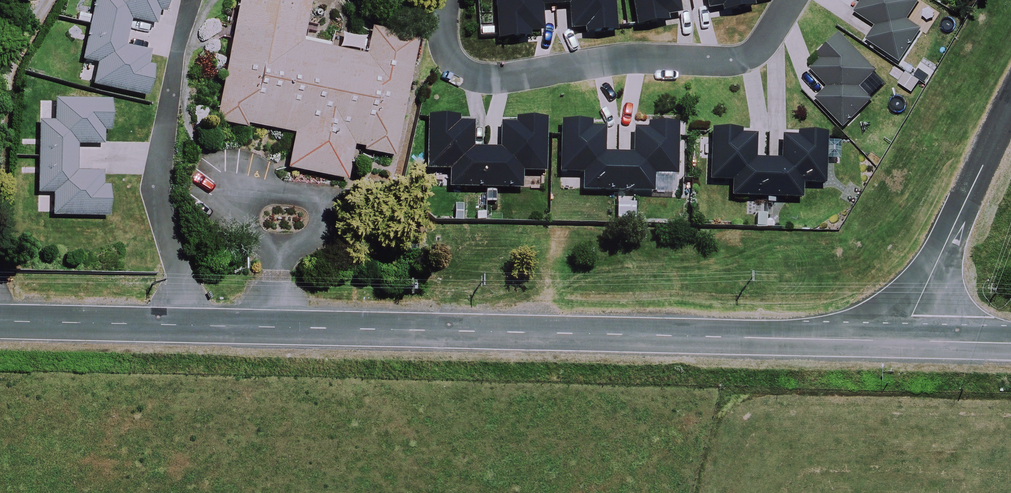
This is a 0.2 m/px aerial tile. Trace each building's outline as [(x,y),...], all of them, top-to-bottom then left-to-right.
[(81,62),(96,65),(91,86),(144,97),(153,54),(121,48),(126,22),(158,29),(164,0),(94,0),(81,62)] [(216,134),(394,170),(419,51),(363,40),(357,69),(294,56),(306,0),(244,0),(216,134)] [(570,31),(586,30),(586,34),(613,33),(612,0),(494,0),(497,44),(527,42),(526,35),(540,34),(539,8),(569,7),(570,31)] [(632,28),(677,20),(674,0),(627,0),(632,28)] [(708,18),(751,11),(749,0),(705,0),(708,18)] [(917,0),(868,0),(857,16),(877,29),(869,41),(899,61),(919,30),(905,20),(918,0),(917,0)] [(877,69),(840,35),(808,70),(829,89),(817,102),(844,127),(870,99),(859,88),(877,69)] [(107,102),(54,100),(53,124),(39,123),(36,194),(51,195),(50,215),(106,217),(107,188),(99,188),(99,174),(73,173),(75,144),(106,146),(107,102)] [(542,173),(544,125),(501,124),(500,153),(471,152),(472,124),(426,123),(425,172),(449,173),(449,188),(519,190),(519,172),(542,173)] [(653,178),(676,179),(677,127),(632,127),(632,158),(601,158),(601,127),(560,127),(559,178),(582,178),(582,195),(652,195),(653,178)] [(753,137),(713,135),(710,186),(729,187),(728,200),(799,203),(800,188),(822,189),(824,139),(782,137),(781,164),(752,163),(753,137)]
